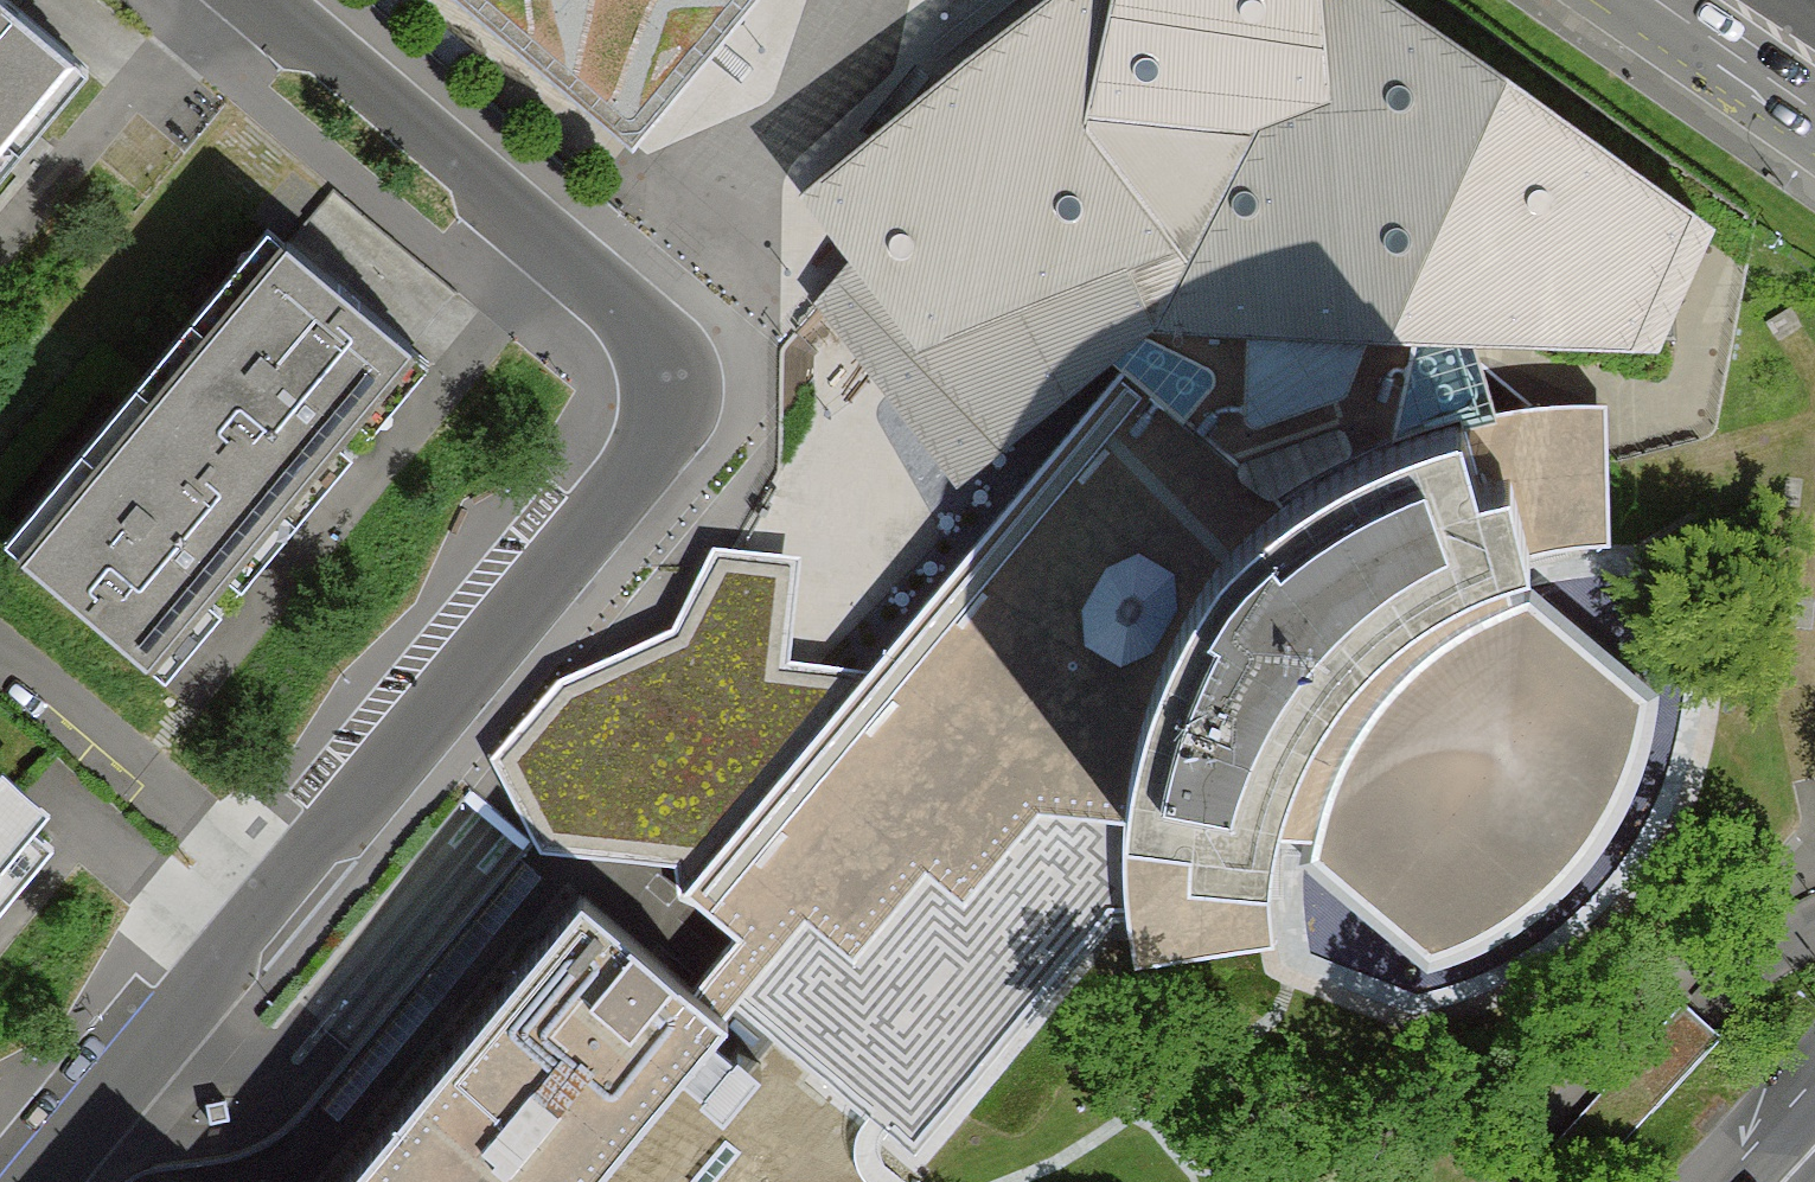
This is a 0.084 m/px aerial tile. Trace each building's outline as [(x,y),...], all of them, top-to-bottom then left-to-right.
[(75,58),(5,0),(0,0),(0,147),(75,58)] [(623,148),(709,45),(746,0),(448,0),(623,148)] [(1407,389),(1420,340),(1474,343),(1659,352),(1717,224),(1400,0),(1039,0),(882,123),(795,191),(848,262),(851,265),(962,404),(999,451),(1112,362),(1123,372),(1199,426),(1294,404),(1407,389)] [(290,243),(156,400),(280,502),(412,346),(290,243)] [(851,265),(848,262),(811,305),(954,489),(999,451),(962,404),(851,265)] [(1493,408),(1474,343),(1420,340),(1407,389),(1397,430),(1462,412),(1493,408)] [(708,979),(735,1006),(750,989),(808,919),(854,956),(927,868),(966,900),(1037,813),(1129,818),(1135,771),(1155,692),(1185,620),(1220,562),(1291,500),(1199,426),(1123,372),(870,665),(680,894),(735,944),(708,979)] [(1294,404),(1199,426),(1291,500),(1397,430),(1407,389),(1294,404)] [(148,660),(280,502),(156,400),(24,557),(148,660)] [(1493,408),(1462,412),(1480,482),(1515,474),(1532,553),(1610,544),(1605,401),(1547,401),(1493,408)] [(1480,482),(1462,412),(1397,430),(1291,500),(1220,562),(1185,620),(1155,692),(1135,771),(1129,818),(1192,823),(1191,859),(1270,863),(1274,834),(1284,788),(1320,707),(1362,650),(1446,585),(1502,564),(1532,553),(1515,474),(1480,482)] [(680,894),(870,665),(786,663),(793,555),(735,546),(709,543),(686,597),(672,630),(556,678),(489,761),(535,852),(671,866),(680,894)] [(1511,602),(1502,564),(1446,585),(1362,650),(1320,707),(1284,788),(1274,834),(1316,836),(1323,802),(1349,740),(1393,677),(1457,631),(1511,602)] [(1532,594),(1511,602),(1457,631),(1393,677),(1349,740),(1323,802),(1316,836),(1319,854),(1432,949),(1493,924),(1542,889),(1586,846),(1621,789),(1635,737),(1647,695),(1532,594)] [(31,823),(0,798),(0,860),(31,823)] [(1117,920),(1127,920),(1129,818),(1037,813),(966,900),(835,1058),(750,989),(735,1006),(754,1022),(779,1043),(817,1074),(876,1123),(919,1158),(1117,920)] [(1192,823),(1129,818),(1127,920),(1126,965),(1275,943),(1270,863),(1191,859),(1192,823)] [(540,876),(520,859),(319,1101),(340,1118),(540,876)] [(835,1058),(966,900),(927,868),(854,956),(808,919),(750,989),(835,1058)] [(735,1006),(708,979),(595,886),(347,1181),(588,1181),(695,1054),(735,1006)] [(1684,1002),(1525,1176),(1531,1181),(1587,1181),(1720,1035),(1701,1017),(1684,1002)] [(817,1074),(754,1022),(616,1181),(727,1181),(817,1074)] [(226,1101),(207,1106),(211,1122),(230,1117),(226,1101)] [(181,1168),(170,1181),(198,1181),(181,1168)]
